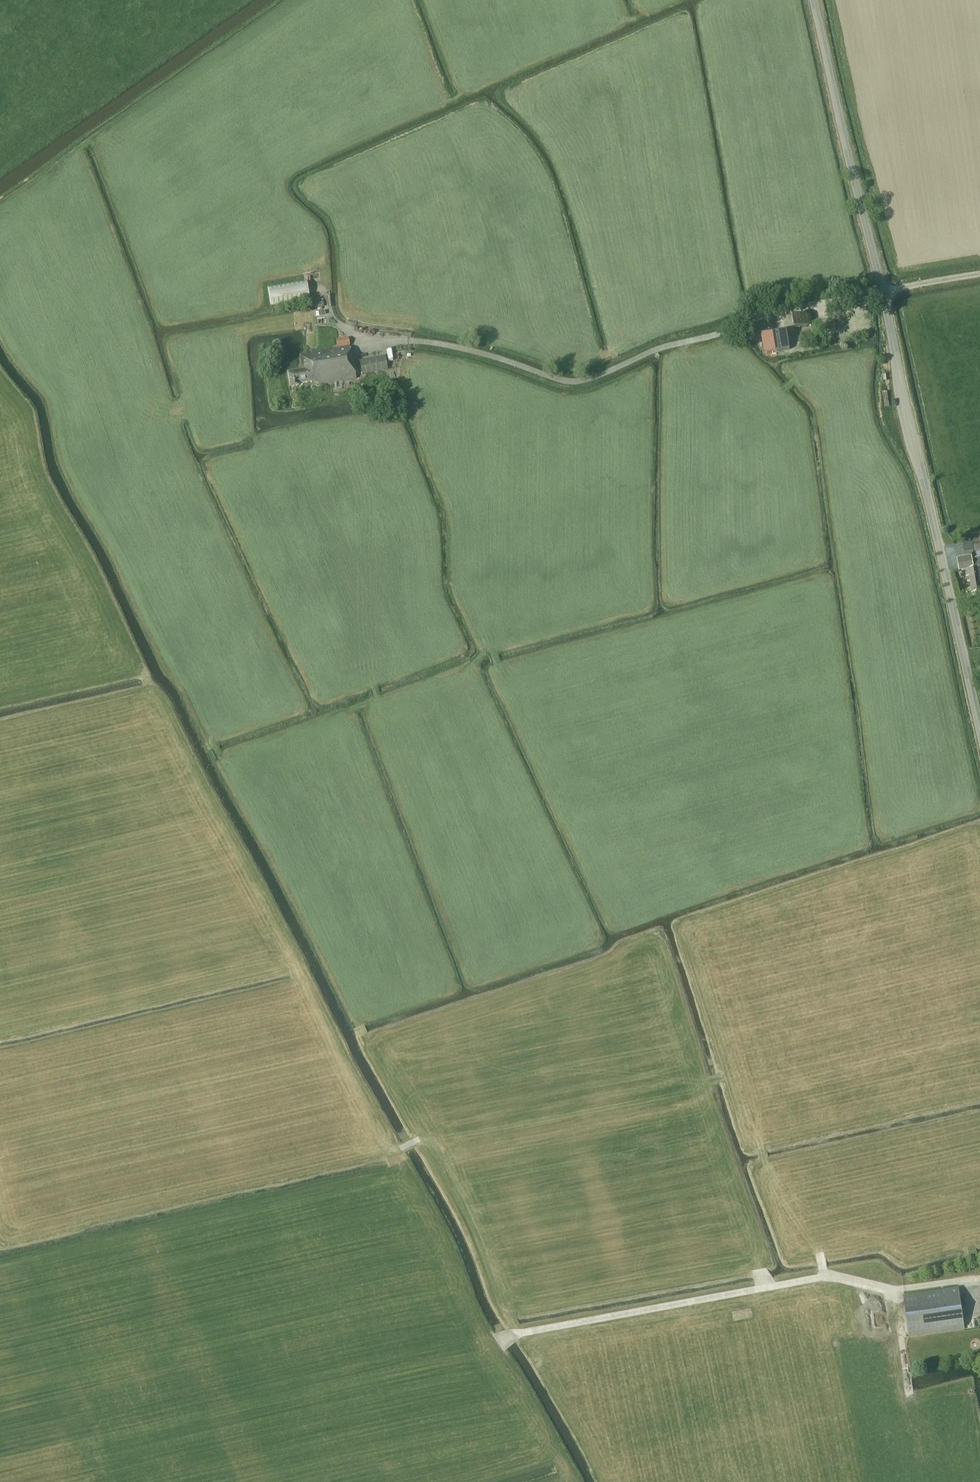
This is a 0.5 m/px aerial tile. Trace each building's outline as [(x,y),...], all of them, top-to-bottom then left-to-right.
[(310,298),(307,281),(267,287),(270,305),(310,298)] [(796,316),(793,316),(795,329),(800,328),(807,327),(806,325),(813,324),(811,314),(805,315),(796,316)] [(773,333),(761,334),(761,337),(762,344),(766,344),(767,352),(775,351),(777,351),(777,352),(790,349),(787,332),(773,334),(773,333)] [(356,379),(349,338),(337,340),(339,348),(300,355),(302,370),(287,372),(289,387),(299,385),(299,384),(310,382),(310,384),(317,383),(318,385),(356,379)] [(388,370),(385,356),(359,361),(362,375),(388,370)] [(972,559),(971,556),(958,559),(960,571),(966,569),(968,582),(970,581),(972,593),(979,591),(979,557),(972,559)] [(373,1029),(389,1021),(387,1017),(371,1025),(373,1029)] [(910,1336),(965,1329),(959,1287),(904,1295),(910,1336)]
